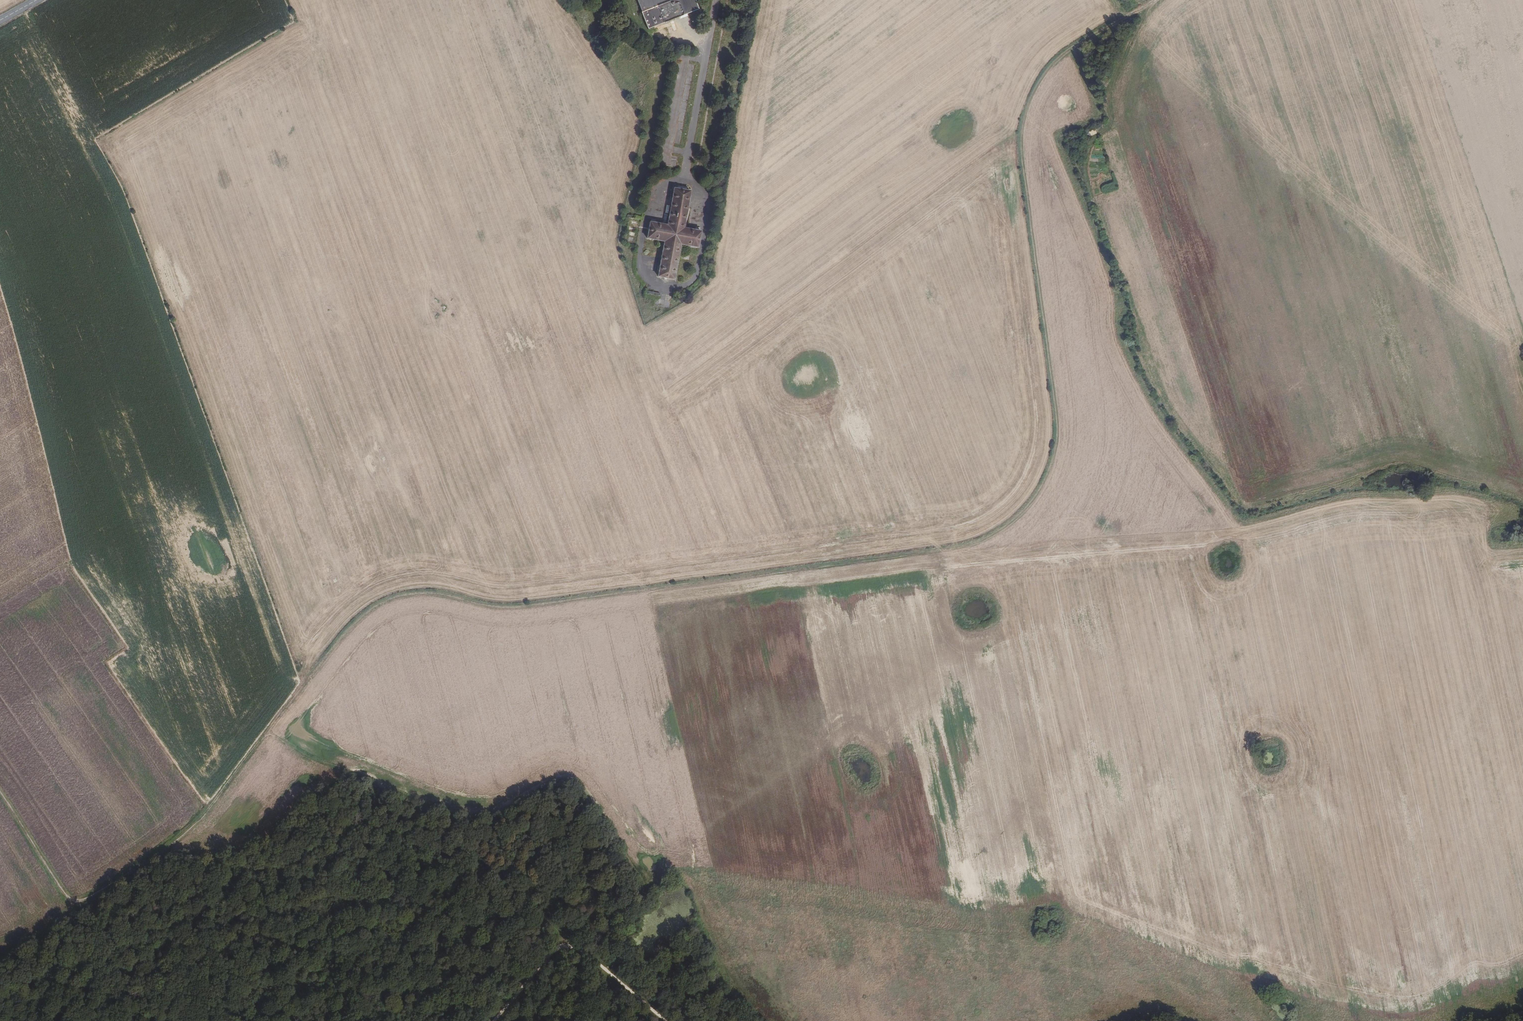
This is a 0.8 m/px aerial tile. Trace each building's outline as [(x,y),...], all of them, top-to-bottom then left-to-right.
[(643,12),(641,13),(648,29),(679,17),(678,15),(681,14),(682,16),(699,9),(696,0),(638,0),(643,12)] [(646,239),(663,242),(657,277),(674,280),(680,245),(698,248),(701,231),(683,228),(690,191),(673,188),(667,225),(649,222),(646,239)] [(666,295),(645,291),(645,297),(665,301),(666,295)]
